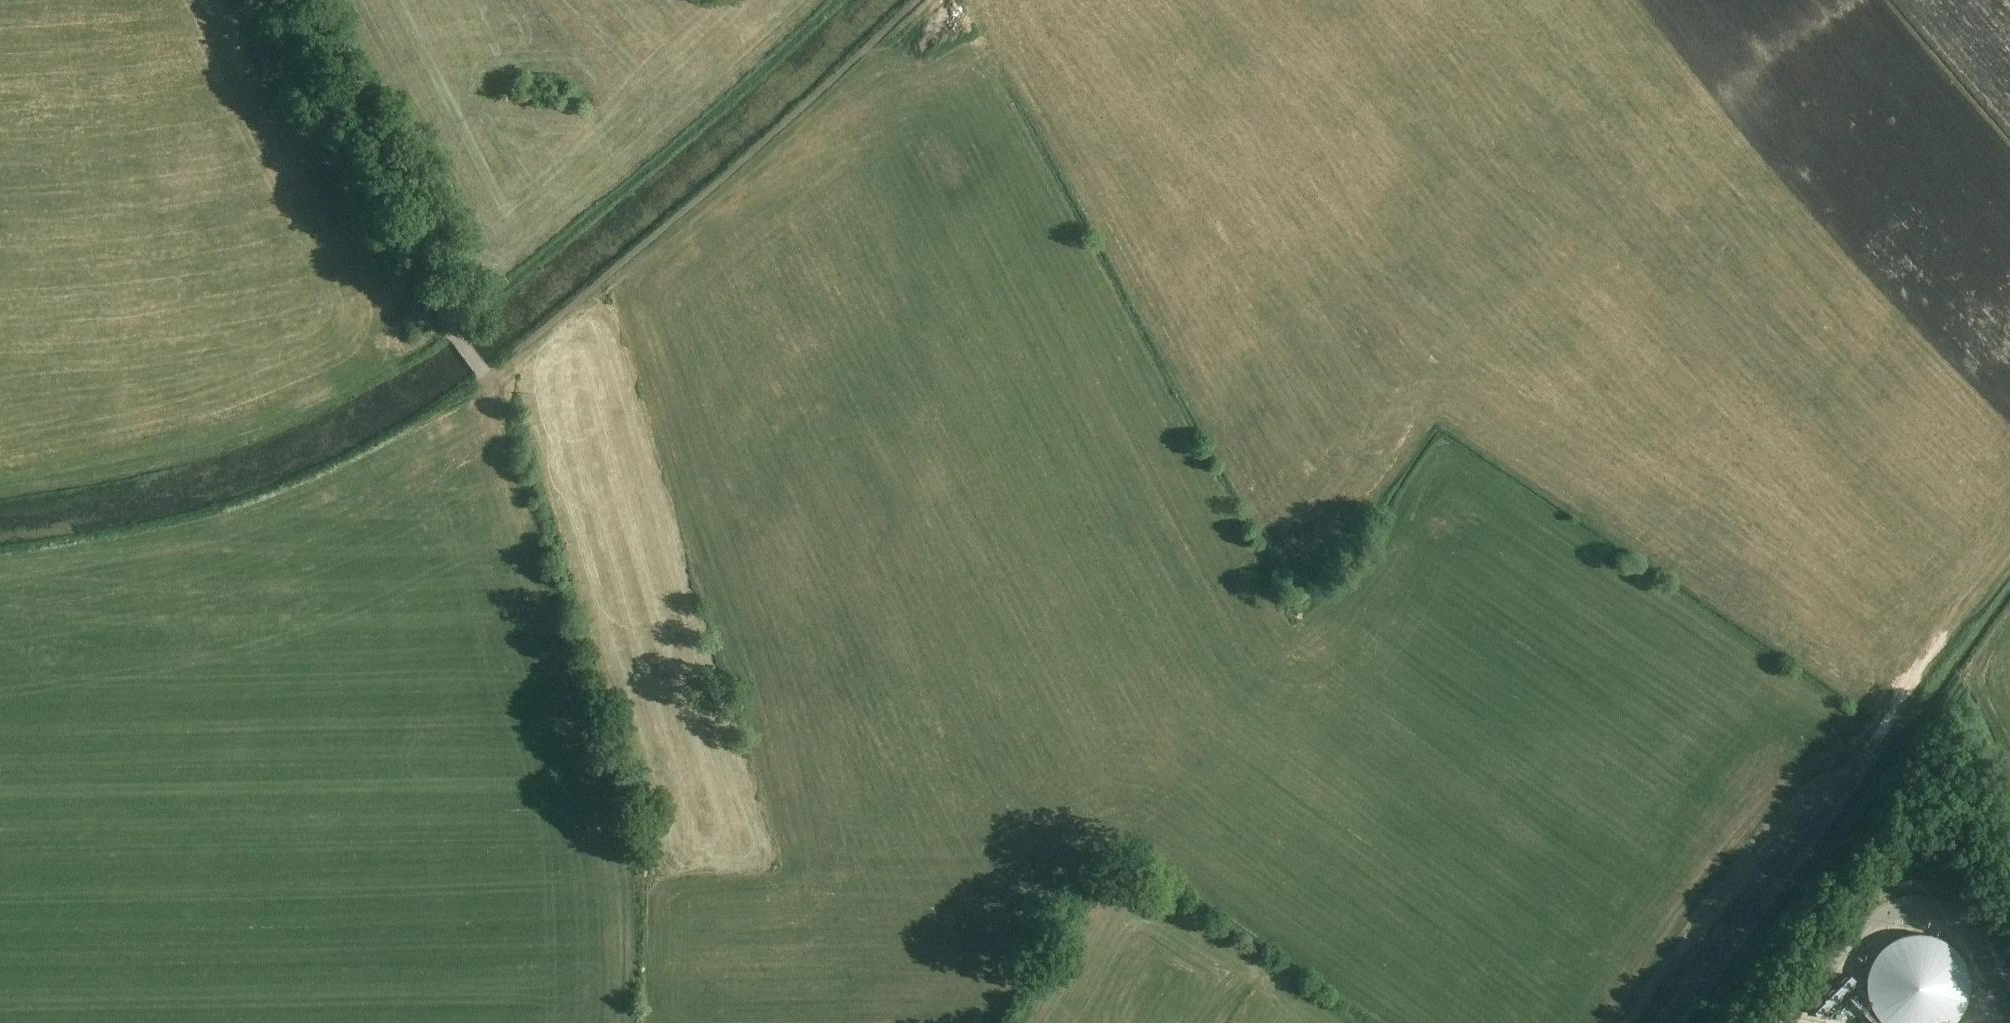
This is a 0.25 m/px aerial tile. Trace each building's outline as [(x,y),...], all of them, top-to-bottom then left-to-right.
[(1978,975),(1950,931),(1934,926),(1934,917),(1929,909),(1911,909),(1875,932),(1875,945),(1883,948),(1873,982),(1873,988),(1877,995),(1885,997),(1885,1002),(1899,1022),(1966,1022),(1973,1019),(1978,1002),(1978,975)]
